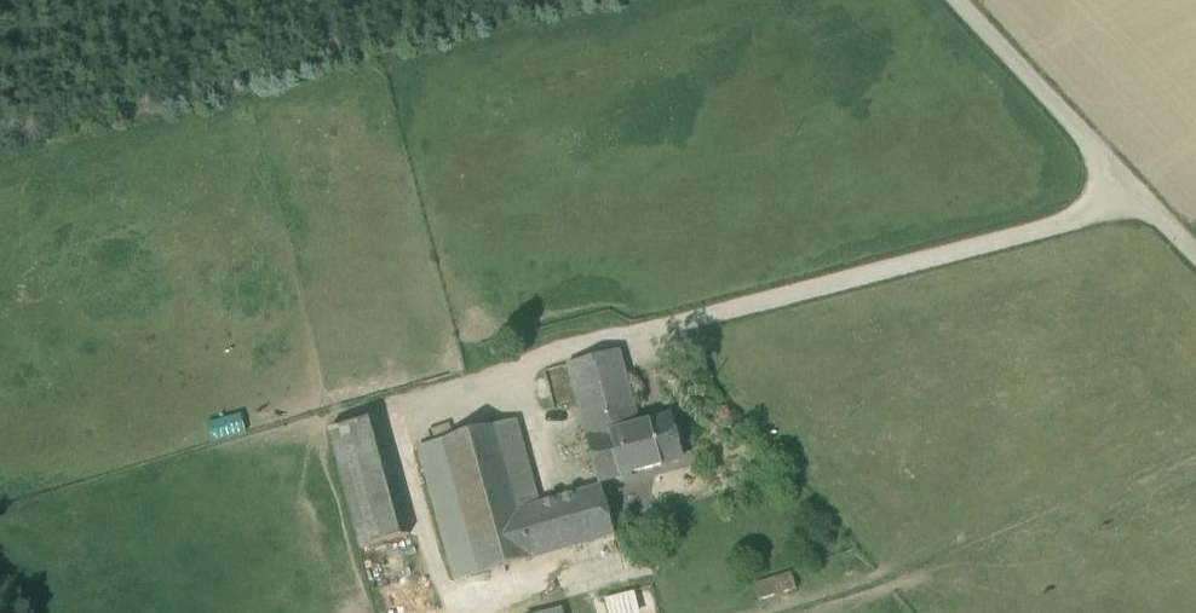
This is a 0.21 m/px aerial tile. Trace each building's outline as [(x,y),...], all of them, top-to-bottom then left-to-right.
[(620,350),(569,364),(590,440),(640,426),(620,350)] [(640,426),(590,440),(601,482),(683,459),(671,417),(640,426)] [(410,536),(378,418),(329,431),(362,550),(410,536)] [(517,420),(444,440),(482,575),(532,560),(531,559),(519,512),(541,506),(517,420)] [(482,575),(444,440),(419,447),(456,582),(482,575)] [(541,506),(519,512),(531,559),(615,535),(603,488),(541,506)] [(793,574),(756,586),(760,601),(797,589),(793,574)] [(634,589),(604,596),(608,612),(640,612),(634,589)] [(534,598),(537,610),(561,605),(559,593),(534,598)]
